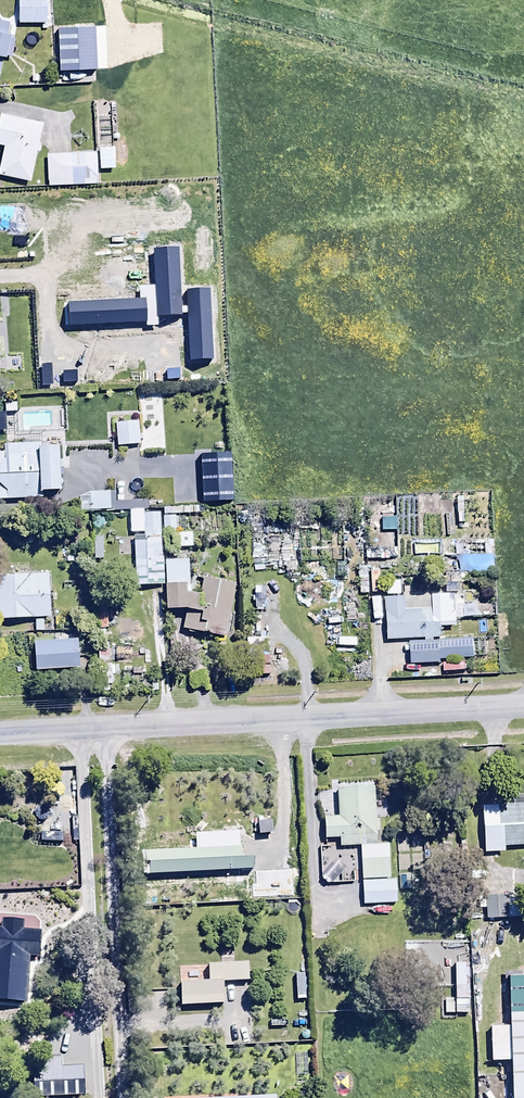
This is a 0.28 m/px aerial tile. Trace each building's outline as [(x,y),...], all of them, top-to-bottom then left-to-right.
[(18,26),(47,25),(47,0),(17,0),(18,26)] [(0,23),(0,74),(9,39),(5,38),(8,25),(0,23)] [(0,117),(0,150),(2,150),(0,162),(0,178),(29,185),(42,126),(0,117)] [(114,149),(98,150),(99,172),(114,171),(114,149)] [(96,155),(46,156),(47,188),(97,187),(96,155)] [(121,258),(122,284),(171,283),(171,281),(210,280),(210,244),(169,245),(169,257),(121,258)] [(206,396),(199,404),(218,418),(224,409),(206,396)] [(16,414),(16,400),(5,400),(5,414),(16,414)] [(122,417),(114,418),(115,449),(139,448),(138,424),(122,424),(122,417)] [(40,501),(40,497),(60,496),(59,450),(40,451),(39,446),(4,447),(4,455),(0,455),(0,502),(40,501)] [(111,513),(110,494),(89,494),(79,499),(79,514),(111,513)] [(159,516),(136,516),(138,543),(133,543),(135,589),(162,587),(159,516)] [(185,518),(164,518),(165,531),(186,530),(185,518)] [(193,535),(177,536),(178,550),(193,550),(193,535)] [(493,542),(463,542),(464,574),(493,574),(493,542)] [(188,562),(165,563),(167,587),(164,588),(166,613),(184,612),(181,632),(225,641),(236,588),(203,581),(200,598),(190,596),(188,562)] [(50,621),(49,578),(0,579),(0,622),(50,621)] [(384,581),(384,596),(403,596),(403,581),(384,581)] [(464,598),(429,599),(430,612),(405,612),(405,600),(385,600),(386,642),(439,641),(438,632),(454,631),(454,621),(493,619),(492,600),(465,602),(464,598)] [(423,644),(423,662),(472,661),(472,641),(441,642),(441,644),(423,644)] [(77,642),(34,645),(35,674),(78,672),(77,642)] [(465,664),(443,664),(443,673),(465,673),(465,664)] [(361,847),(377,846),(376,835),(381,835),(380,822),(376,822),(374,786),(336,788),(338,819),(323,820),(324,842),(339,841),(340,848),(361,847)] [(512,798),(512,807),(481,808),(484,856),(504,855),(504,849),(523,848),(523,797),(512,798)] [(377,846),(361,847),(363,883),(391,881),(389,846),(377,846)] [(391,881),(363,883),(364,907),(396,905),(396,881),(391,881)] [(454,964),(456,964),(456,944),(405,945),(406,990),(451,989),(451,979),(449,979),(449,967),(454,967),(454,964)] [(454,964),(454,967),(454,1001),(444,1001),(444,1017),(469,1016),(468,964),(456,964),(454,964)] [(508,1015),(511,1097),(523,1097),(523,1015),(508,1015)] [(504,1097),(504,1089),(482,1089),(482,1097),(504,1097)]
